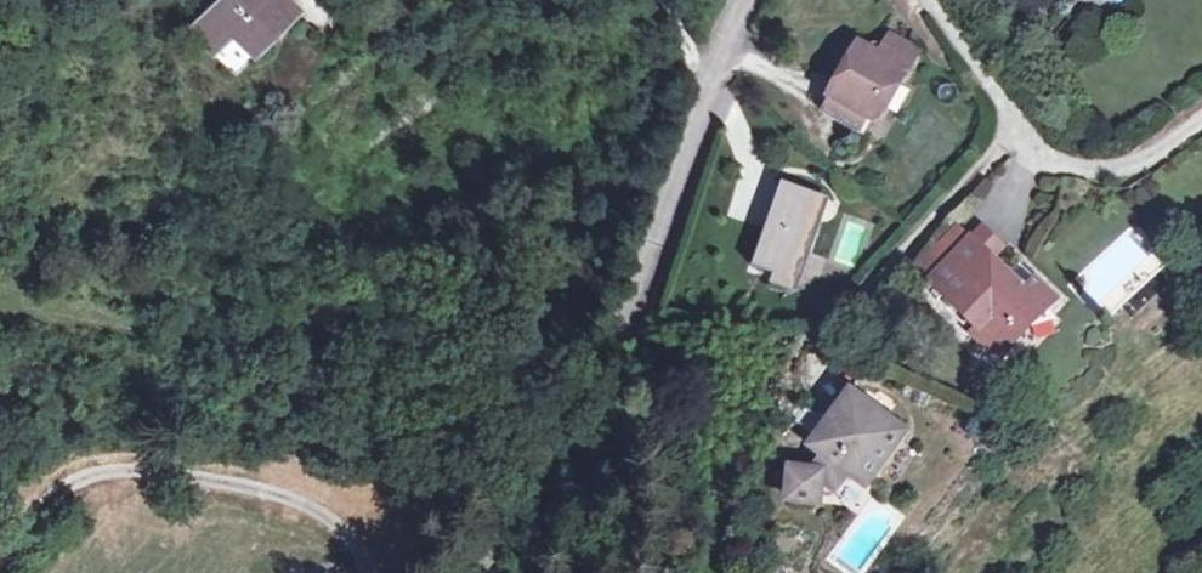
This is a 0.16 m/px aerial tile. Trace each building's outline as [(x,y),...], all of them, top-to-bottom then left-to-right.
[(208,23),(242,65),(302,18),(288,0),(237,0),(208,23)] [(882,46),(879,52),(909,69),(912,62),(882,46)] [(871,66),(851,54),(820,111),(862,134),(888,86),(897,91),(909,69),(879,52),(871,66)] [(820,111),(812,125),(854,149),(862,134),(820,111)] [(831,199),(783,183),(754,268),(775,276),(770,286),(780,295),(798,293),(831,199)] [(961,241),(953,250),(976,270),(984,260),(961,241)] [(935,243),(902,283),(915,295),(949,255),(935,243)] [(915,295),(911,299),(940,323),(942,321),(967,342),(960,350),(988,374),(1008,350),(1007,342),(1013,335),(1028,318),(1032,322),(1042,309),(1017,289),(1009,298),(994,285),(990,290),(973,275),(976,270),(953,250),(949,255),(915,295)] [(1002,276),(994,285),(1009,298),(1017,289),(1002,276)] [(1032,322),(1028,318),(1013,335),(1018,338),(1043,332),(1032,322)] [(814,462),(783,461),(779,501),(820,504),(822,492),(835,492),(846,476),(865,487),(908,426),(847,383),(805,443),(814,462)]
